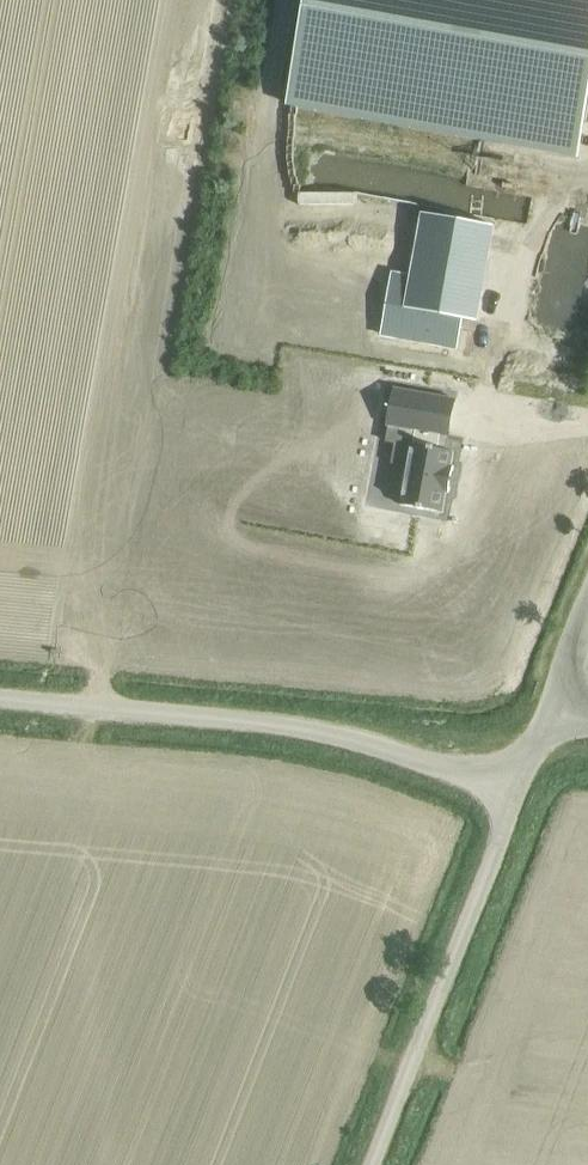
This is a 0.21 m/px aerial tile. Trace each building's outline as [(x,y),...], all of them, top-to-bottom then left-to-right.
[(578,158),(587,104),(587,0),(309,0),(290,106),(578,158)] [(521,197),(522,179),(491,177),(490,195),(521,197)] [(544,297),(568,300),(570,285),(584,287),(587,255),(587,211),(556,207),(544,297)] [(391,273),(386,305),(405,308),(400,339),(457,350),(461,328),(455,327),(456,318),(476,321),(494,226),(423,213),(411,276),(391,273)] [(388,419),(387,425),(414,430),(411,444),(410,444),(399,505),(442,512),(445,492),(448,492),(452,466),(450,466),(452,452),(438,449),(441,435),(448,436),(449,430),(455,400),(393,389),(388,419)]
